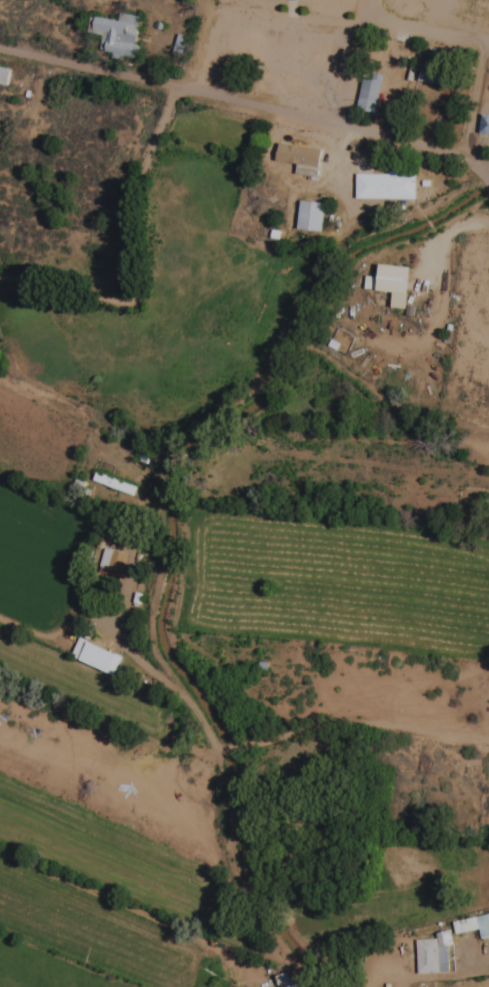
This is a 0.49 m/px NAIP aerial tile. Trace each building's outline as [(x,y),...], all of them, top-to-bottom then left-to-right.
[(138,16),(119,16),(119,20),(92,20),(92,37),(106,37),(106,58),(138,58),(138,16)] [(429,63),(442,66),(444,54),(431,51),(429,63)] [(12,70),(0,68),(0,85),(9,87),(12,70)] [(452,87),(454,78),(421,72),(419,82),(452,87)] [(378,113),(383,76),(364,73),(359,111),(378,113)] [(322,150),(280,145),(277,166),(319,171),(322,150)] [(355,200),(416,200),(416,174),(355,174),(355,200)] [(299,222),(324,225),(326,204),(301,202),(299,222)] [(413,268),(383,265),(381,290),(411,293),(413,268)] [(134,487),(97,473),(94,481),(131,495),(134,487)] [(114,675),(123,656),(80,638),(72,658),(114,675)] [(417,941),(418,975),(449,974),(448,963),(440,963),(440,940),(417,941)]
